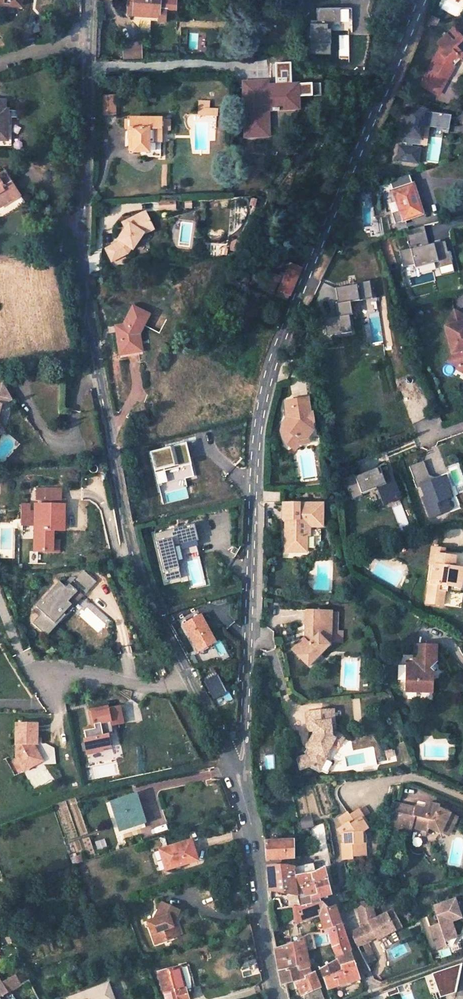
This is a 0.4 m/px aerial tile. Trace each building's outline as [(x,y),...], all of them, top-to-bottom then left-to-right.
[(20,23),(21,0),(0,0),(0,22),(20,23)] [(128,4),(127,14),(134,14),(133,19),(166,21),(166,16),(167,6),(175,6),(175,0),(128,0),(128,4)] [(351,22),(351,6),(316,6),(316,19),(309,19),(310,52),(327,51),(327,40),(329,40),(329,26),(327,26),(327,22),(329,22),(351,22)] [(452,28),(445,34),(452,41),(458,35),(452,28)] [(427,67),(427,68),(445,78),(450,67),(451,65),(447,61),(455,55),(458,58),(461,61),(462,59),(462,40),(458,35),(452,41),(445,34),(436,43),(439,46),(427,67)] [(123,58),(140,58),(140,42),(123,42),(122,42),(123,58)] [(447,61),(451,65),(458,58),(455,55),(447,61)] [(445,78),(427,68),(417,85),(436,94),(445,78)] [(242,82),(245,137),(257,136),(256,133),(268,132),(268,109),(294,109),(294,96),(298,96),(297,82),(283,83),(282,88),(264,89),(264,81),(242,82)] [(114,100),(99,100),(99,115),(114,115),(114,100)] [(10,144),(10,127),(8,127),(8,116),(5,116),(5,101),(0,101),(0,144),(10,144)] [(210,103),(199,102),(199,116),(217,117),(218,111),(209,110),(210,103)] [(421,112),(407,110),(402,143),(405,143),(404,147),(399,146),(397,160),(413,162),(415,149),(410,148),(411,144),(418,145),(421,126),(441,129),(443,116),(423,113),(423,115),(421,115),(421,112)] [(304,116),(302,124),(309,126),(311,118),(304,116)] [(130,138),(129,149),(132,149),(132,152),(147,152),(147,155),(160,155),(161,118),(130,118),(130,121),(124,121),(124,128),(128,128),(128,138),(130,138)] [(169,121),(161,121),(161,131),(169,131),(169,121)] [(296,153),(290,162),(298,167),(304,158),(296,153)] [(4,185),(10,180),(7,175),(1,180),(4,185)] [(400,213),(403,221),(423,215),(410,175),(389,182),(400,213)] [(6,201),(7,203),(20,193),(10,180),(4,185),(1,180),(0,179),(0,205),(6,201)] [(159,211),(175,210),(175,202),(158,203),(159,211)] [(364,205),(365,225),(374,225),(373,205),(364,205)] [(145,210),(126,219),(128,223),(117,238),(118,239),(118,241),(105,247),(111,259),(127,252),(131,247),(132,248),(144,230),(152,226),(145,210)] [(396,224),(403,221),(400,213),(393,215),(396,224)] [(429,245),(424,226),(406,230),(410,248),(399,251),(403,267),(414,264),(415,268),(437,262),(439,268),(452,265),(449,251),(447,252),(445,241),(429,245)] [(210,245),(201,246),(203,257),(211,256),(210,245)] [(267,271),(261,287),(272,291),(277,280),(281,282),(278,289),(279,290),(288,294),(289,294),(300,267),(289,262),(285,273),(279,270),(277,275),(267,271)] [(452,265),(439,268),(441,275),(454,272),(452,265)] [(347,301),(370,298),(367,279),(353,281),(353,285),(333,287),(336,303),(333,303),(335,316),(321,318),(324,334),(348,331),(345,315),(349,314),(347,301)] [(288,294),(279,290),(277,295),(286,298),(288,294)] [(116,332),(120,355),(139,351),(136,337),(148,315),(132,306),(122,325),(122,330),(116,332)] [(454,310),(445,325),(453,354),(448,362),(458,367),(462,366),(462,315),(454,310)] [(12,400),(3,384),(0,386),(0,413),(2,405),(12,400)] [(306,398),(284,401),(286,418),(282,424),(281,424),(281,425),(281,426),(281,427),(281,428),(282,428),(283,428),(279,434),(288,441),(296,439),(297,444),(308,442),(306,435),(309,431),(307,415),(308,415),(306,398)] [(193,476),(189,446),(153,451),(160,503),(189,499),(186,478),(193,476)] [(422,498),(429,517),(449,510),(445,499),(450,497),(447,489),(449,488),(445,476),(430,482),(422,461),(408,466),(416,487),(420,486),(424,497),(422,498)] [(377,468),(356,476),(355,474),(346,477),(349,485),(347,486),(352,499),(362,495),(362,494),(379,488),(385,505),(400,500),(391,476),(384,478),(381,479),(380,476),(377,468)] [(39,488),(39,498),(48,498),(61,498),(61,488),(39,488)] [(321,504),(282,503),(282,519),(284,519),(283,551),(305,552),(305,535),(302,535),(302,524),(307,524),(308,526),(321,526),(321,504)] [(37,530),(36,551),(52,551),(52,540),(53,530),(59,530),(60,514),(64,514),(64,505),(38,504),(38,509),(35,509),(34,530),(37,530)] [(29,510),(22,510),(21,524),(29,524),(29,510)] [(194,522),(153,532),(165,581),(183,577),(177,550),(200,545),(194,522)] [(23,538),(33,538),(33,525),(23,525),(23,538)] [(432,548),(430,564),(434,565),(436,565),(437,555),(452,557),(450,567),(462,569),(462,551),(432,548)] [(437,555),(436,565),(434,565),(431,583),(429,583),(427,598),(434,599),(433,604),(443,605),(445,591),(439,590),(440,585),(461,588),(462,571),(462,569),(450,567),(452,557),(437,555)] [(32,622),(46,634),(96,580),(83,568),(66,587),(59,580),(31,611),(37,616),(32,622)] [(289,650),(305,666),(327,645),(321,640),(322,634),(331,634),(330,642),(340,642),(340,631),(335,631),(336,612),(330,612),(330,611),(318,610),(317,624),(306,623),(305,639),(304,641),(301,639),(301,638),(289,650)] [(307,610),(302,610),(302,623),(301,639),(304,641),(305,639),(306,623),(317,624),(318,610),(307,610)] [(195,651),(216,643),(204,612),(183,620),(195,651)] [(434,646),(413,645),(412,662),(405,661),(404,691),(422,692),(429,692),(430,672),(434,668),(430,665),(434,662),(434,646)] [(204,679),(213,698),(227,692),(218,673),(204,679)] [(301,768),(310,766),(319,771),(325,759),(324,758),(331,744),(333,740),(329,738),(330,735),(330,730),(334,730),(332,711),(306,713),(308,731),(313,731),(313,736),(310,743),(312,744),(309,750),(311,751),(307,758),(299,761),(301,768)] [(34,720),(13,720),(13,753),(18,761),(23,758),(27,765),(40,757),(32,745),(30,745),(30,741),(34,741),(34,720)] [(106,725),(88,729),(91,742),(93,741),(95,747),(84,749),(86,758),(85,758),(88,772),(122,765),(117,750),(116,742),(122,741),(118,725),(107,727),(106,725)] [(331,744),(338,747),(342,740),(335,737),(331,744)] [(23,758),(18,761),(22,768),(27,765),(23,758)] [(117,814),(122,829),(144,822),(135,793),(110,801),(114,815),(117,814)] [(433,805),(433,803),(425,801),(423,807),(414,804),(413,806),(398,803),(394,820),(392,828),(408,832),(410,825),(426,829),(427,826),(439,830),(442,824),(450,828),(456,815),(433,805)] [(398,803),(393,802),(390,819),(394,820),(398,803)] [(361,805),(356,809),(361,816),(367,813),(361,805)] [(345,812),(337,818),(342,825),(337,829),(340,834),(344,833),(344,843),(341,844),(342,859),(353,858),(352,855),(352,851),(362,851),(360,832),(363,830),(365,828),(359,818),(361,816),(356,809),(347,815),(345,812)] [(308,815),(297,817),(299,826),(310,824),(308,815)] [(361,816),(359,818),(365,828),(368,826),(361,816)] [(442,824),(439,830),(447,834),(450,828),(442,824)] [(321,829),(315,830),(317,843),(323,842),(321,829)] [(363,830),(360,832),(362,851),(352,851),(352,855),(366,854),(365,834),(363,830)] [(102,837),(92,840),(95,849),(105,846),(102,837)] [(289,838),(267,840),(265,858),(292,856),(289,838)] [(161,849),(166,867),(196,858),(190,840),(161,849)] [(80,860),(77,853),(70,855),(73,862),(80,860)] [(323,868),(313,873),(310,862),(294,865),(293,865),(296,885),(325,878),(324,871),(323,868)] [(268,886),(288,888),(291,902),(298,903),(296,885),(293,865),(285,864),(266,866),(268,886)] [(327,885),(325,878),(296,885),(298,903),(298,905),(321,900),(329,893),(327,885)] [(357,946),(361,944),(365,942),(370,940),(376,936),(377,938),(401,926),(392,908),(374,917),(370,898),(357,901),(362,926),(350,932),(353,939),(357,946)] [(455,898),(434,905),(440,922),(430,925),(437,947),(446,944),(444,940),(456,936),(452,925),(449,926),(448,920),(461,915),(455,898)] [(293,904),(296,921),(315,914),(319,929),(327,928),(340,922),(334,904),(332,905),(326,907),(321,900),(298,905),(298,903),(293,904)] [(149,921),(156,942),(178,935),(173,923),(178,908),(163,902),(157,918),(149,921)] [(318,969),(325,989),(359,978),(340,922),(327,928),(329,943),(330,945),(335,958),(331,960),(318,969)] [(309,966),(302,937),(274,948),(276,959),(294,955),(298,968),(308,966),(309,966)] [(365,963),(373,959),(365,942),(361,944),(364,950),(359,952),(365,963)] [(325,945),(331,960),(335,958),(330,945),(329,943),(325,945)] [(306,998),(323,998),(313,970),(309,971),(308,966),(298,968),(294,955),(276,959),(277,963),(281,984),(284,983),(299,980),(303,993),(306,998)] [(238,962),(241,977),(260,972),(256,956),(238,962)] [(433,972),(440,996),(462,988),(462,987),(456,964),(433,972)] [(166,998),(187,998),(179,965),(158,971),(166,998)] [(15,975),(3,982),(0,978),(0,996),(3,994),(25,982),(24,978),(19,981),(15,975)] [(109,983),(73,996),(74,998),(115,998),(109,983)]
